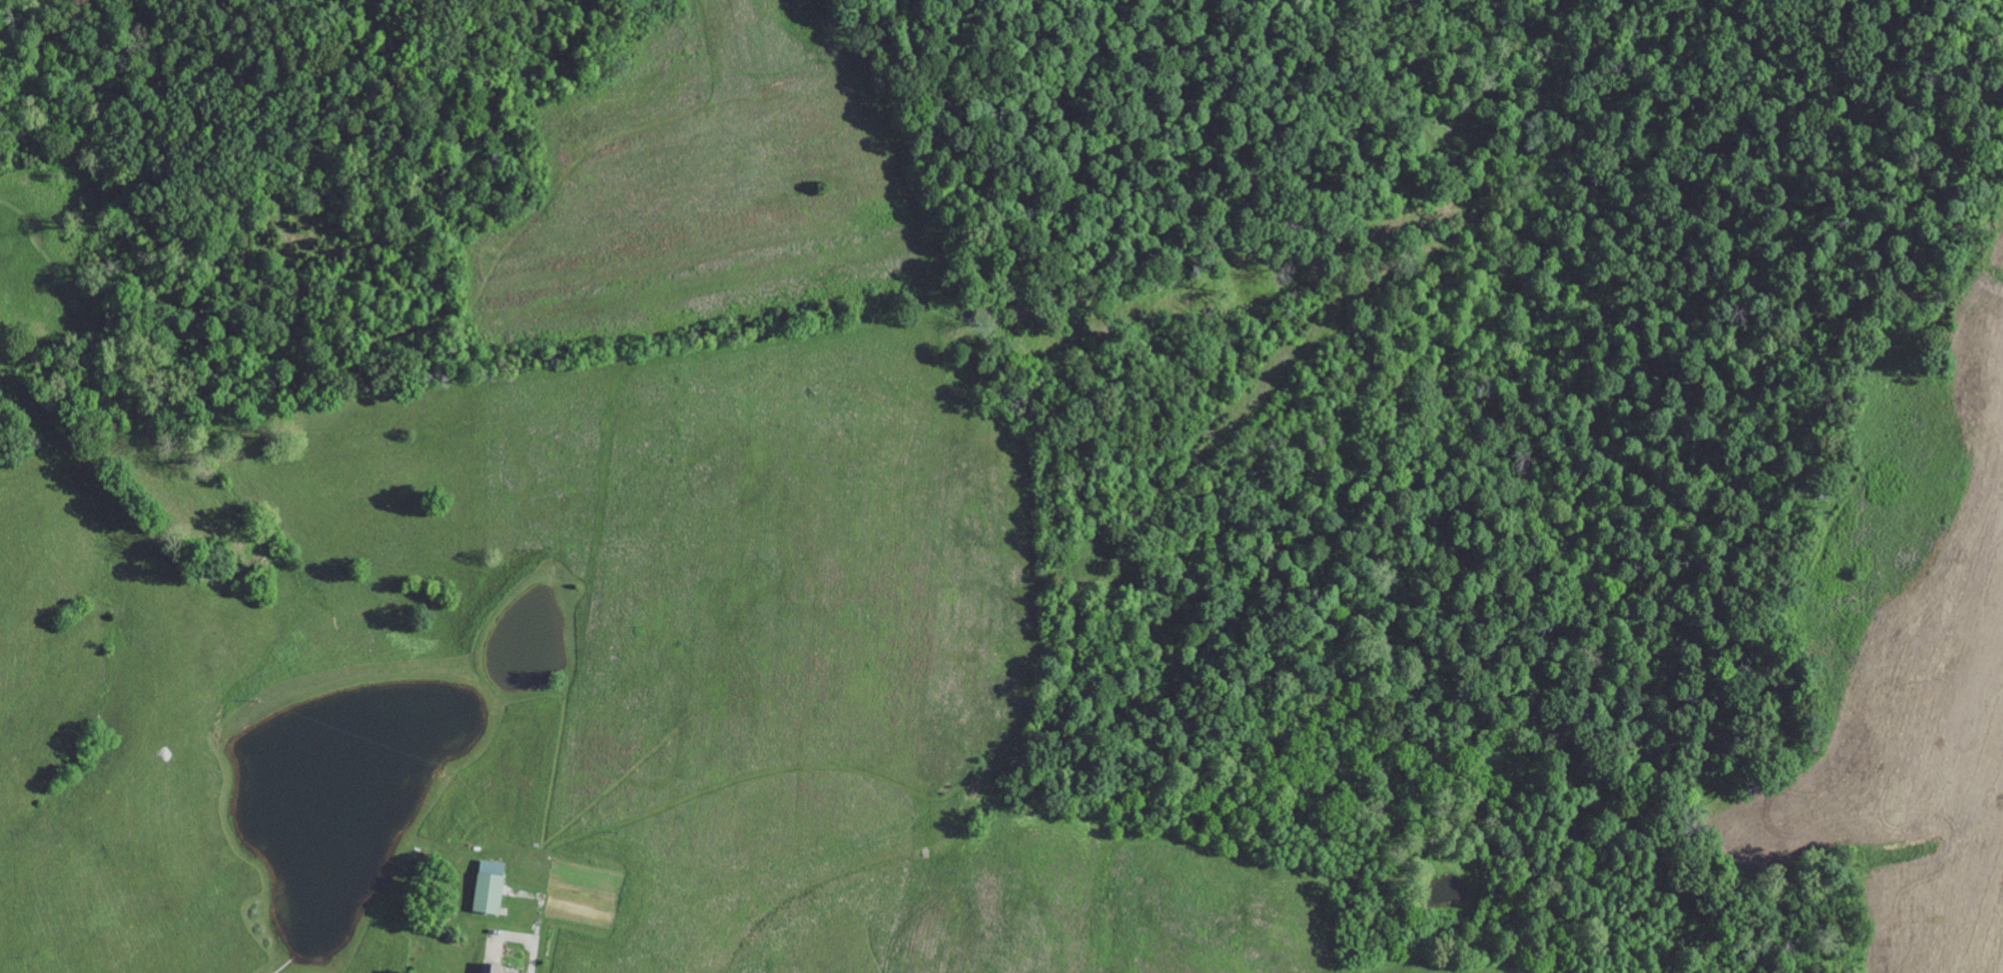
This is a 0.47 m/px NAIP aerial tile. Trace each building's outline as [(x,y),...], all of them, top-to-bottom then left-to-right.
[(475,911),(500,915),(508,864),(482,860),(475,911)] [(503,966),(489,963),(487,972),(501,972),(503,966)]
